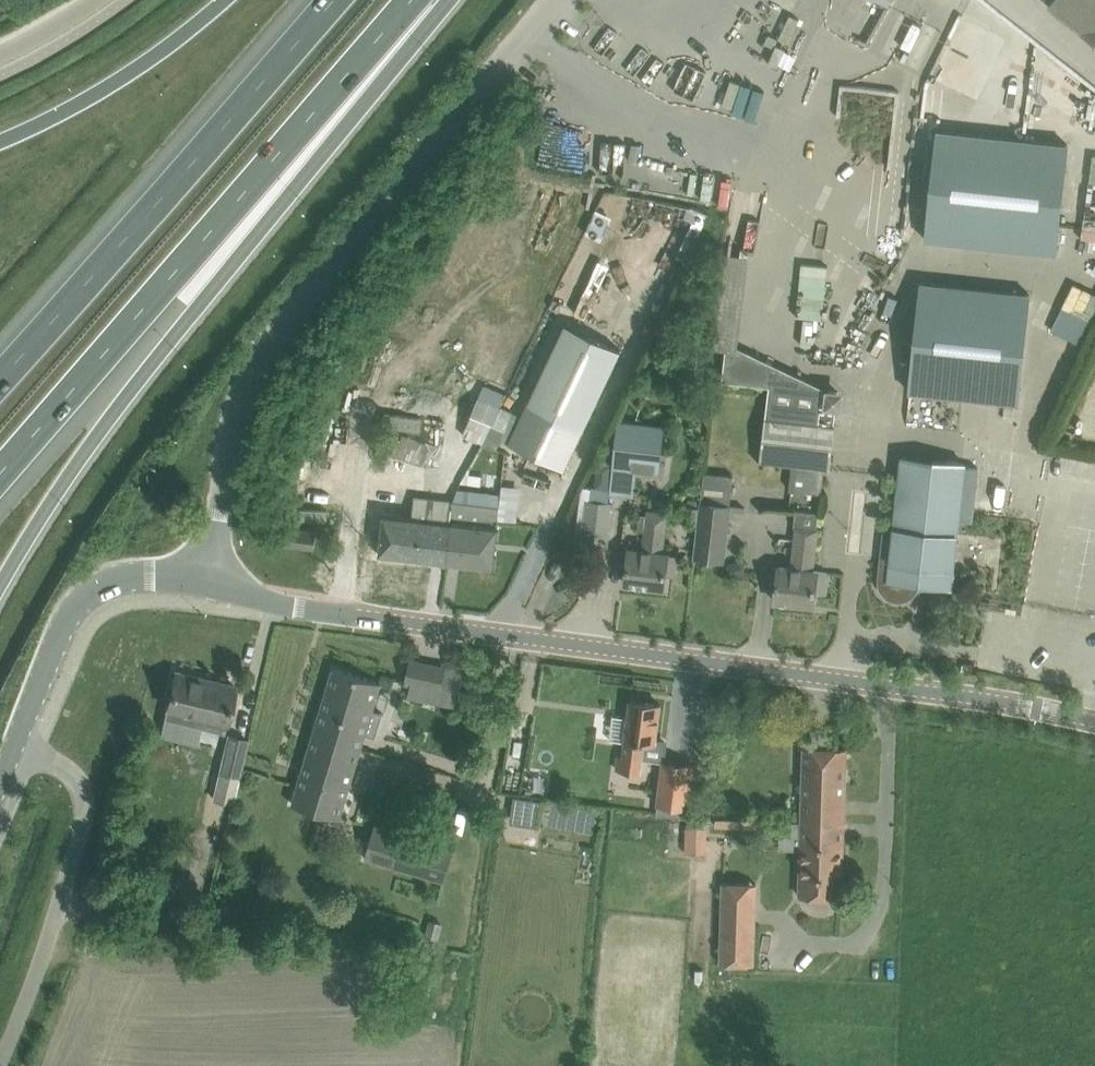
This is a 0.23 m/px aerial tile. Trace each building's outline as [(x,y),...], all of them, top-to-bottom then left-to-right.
[(888,9),(893,0),(872,0),(888,9)] [(1049,5),(1094,41),(1094,0),(1053,0),(1049,5)] [(913,22),(901,45),(910,50),(922,26),(913,22)] [(969,96),(958,117),(986,131),(997,110),(969,96)] [(937,131),(926,239),(1057,253),(1068,144),(937,131)] [(737,347),(750,257),(721,251),(708,347),(726,350),(723,380),(770,386),(766,416),(761,460),(791,463),(825,467),(830,468),(835,424),(836,410),(843,410),(845,391),(826,389),(826,394),(822,394),(824,387),(741,349),(737,347)] [(922,282),(910,391),(1018,403),(1030,294),(922,282)] [(621,349),(566,323),(508,444),(564,470),(621,349)] [(808,367),(815,342),(808,340),(800,364),(808,367)] [(479,397),(462,436),(482,445),(500,407),(479,397)] [(388,413),(387,427),(421,431),(422,418),(388,413)] [(661,452),(664,425),(619,420),(613,464),(613,465),(638,468),(645,469),(644,476),(665,478),(668,453),(661,452)] [(390,435),(385,453),(396,456),(401,439),(390,435)] [(401,439),(396,456),(416,462),(432,467),(438,446),(423,441),(402,435),(401,439)] [(884,532),(879,578),(879,583),(881,589),(884,593),(887,597),(892,599),(897,600),(903,600),(909,598),(903,586),(913,581),(918,582),(952,586),(959,519),(973,521),(978,467),(965,466),(965,463),(903,456),(894,533),(884,532)] [(593,488),(611,490),(613,465),(613,464),(596,462),(593,488)] [(731,505),(733,476),(704,472),(701,502),(731,505)] [(1079,478),(1076,494),(1094,497),(1094,481),(1079,478)] [(607,546),(610,525),(613,503),(609,503),(610,494),(611,490),(593,488),(592,488),(590,500),(587,500),(581,543),(607,546)] [(380,555),(446,563),(453,501),(415,497),(413,515),(385,512),(380,555)] [(499,506),(453,501),(446,563),(493,568),(499,506)] [(724,562),(731,505),(701,502),(700,507),(698,525),(694,559),(724,562)] [(700,507),(684,504),(683,523),(698,525),(700,507)] [(665,524),(667,511),(647,509),(647,514),(641,513),(640,517),(637,517),(636,530),(645,531),(643,551),(629,549),(628,562),(625,583),(664,588),(666,572),(677,573),(679,554),(668,553),(662,553),(665,524)] [(815,542),(817,528),(798,526),(796,540),(793,568),(779,566),(777,579),(775,601),(814,605),(816,590),(826,591),(828,572),(818,571),(812,570),(815,542)] [(317,531),(288,527),(286,544),(315,548),(317,531)] [(410,659),(405,683),(411,684),(442,691),(443,684),(446,667),(410,659)] [(446,667),(443,684),(460,688),(465,664),(447,661),(446,667)] [(327,688),(313,733),(362,749),(366,734),(376,737),(383,713),(373,710),(375,703),(382,682),(333,667),(327,688)] [(230,707),(236,686),(176,671),(169,703),(167,710),(165,719),(199,728),(202,719),(226,724),(226,722),(227,722),(230,707)] [(613,716),(610,739),(625,741),(623,756),(618,756),(617,769),(641,772),(643,759),(645,742),(655,743),(656,737),(658,726),(661,704),(630,700),(628,718),(613,716)] [(313,733),(291,803),(341,819),(362,749),(313,733)] [(248,741),(228,736),(220,772),(239,777),(248,741)] [(802,821),(844,822),(847,748),(804,746),(802,821)] [(660,782),(658,804),(688,808),(691,786),(694,764),(665,761),(663,760),(663,762),(660,782)] [(540,799),(513,795),(509,822),(536,826),(540,799)] [(762,819),(716,818),(716,826),(761,828),(762,819)] [(844,822),(802,821),(801,850),(800,896),(842,897),(844,822)] [(456,848),(376,824),(366,858),(445,882),(456,848)] [(707,852),(707,827),(686,827),(685,852),(707,852)] [(758,883),(722,882),(719,964),(755,965),(758,883)]
